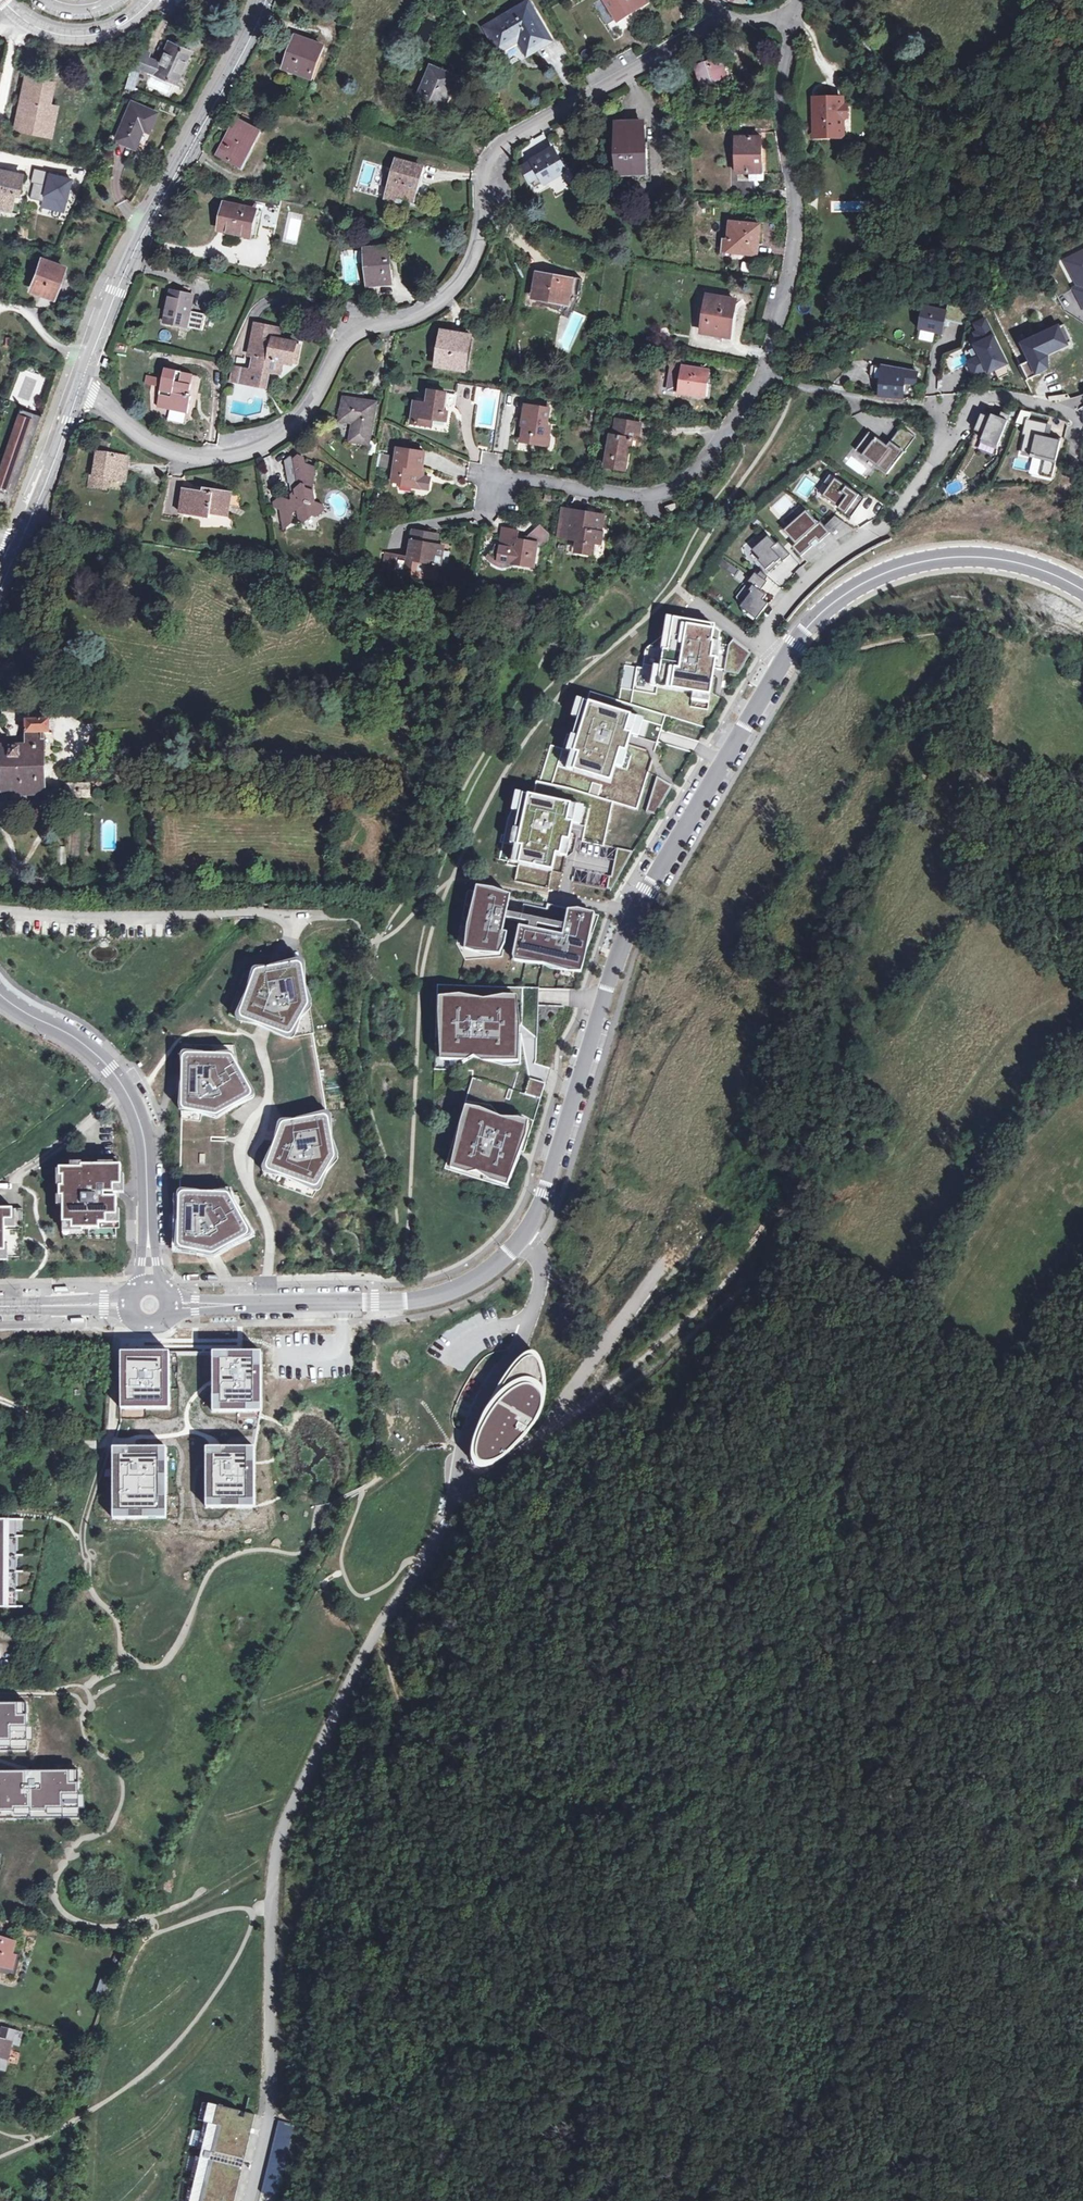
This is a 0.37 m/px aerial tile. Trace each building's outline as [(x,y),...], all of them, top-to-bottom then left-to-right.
[(637,10),(648,3),(646,0),(606,0),(605,1),(618,22),(637,10)] [(487,28),(500,50),(519,40),(528,54),(551,41),(529,3),(487,28)] [(304,70),(314,74),(324,47),(297,36),(286,68),(302,74),(304,70)] [(138,48),(133,65),(125,88),(133,91),(140,68),(176,83),(189,51),(170,42),(161,62),(148,58),(150,52),(138,48)] [(725,76),(720,59),(725,58),(723,51),(694,59),(702,83),(725,76)] [(417,104),(443,115),(459,78),(433,67),(417,104)] [(26,77),(19,109),(23,110),(19,129),(31,131),(32,126),(50,130),(54,106),(48,104),(53,82),(26,77)] [(822,122),(816,122),(816,135),(833,135),(833,129),(843,130),(843,117),(847,117),(847,107),(843,107),(843,98),(823,98),(822,122)] [(116,139),(134,147),(143,128),(148,130),(156,112),(132,102),(116,139)] [(227,147),(221,157),(241,167),(261,132),(238,119),(224,145),(227,147)] [(618,177),(647,176),(646,125),(617,126),(618,177)] [(49,135),(50,130),(32,126),(31,131),(49,135)] [(762,138),(757,138),(738,138),(738,173),(763,173),(762,138)] [(227,147),(224,145),(218,155),(221,157),(227,147)] [(552,151),(533,162),(523,168),(536,190),(565,173),(552,151)] [(398,195),(412,199),(416,184),(418,185),(423,168),(398,161),(387,199),(396,202),(398,195)] [(10,210),(14,192),(18,192),(21,175),(0,170),(0,208),(10,210)] [(69,178),(49,174),(47,187),(35,185),(32,197),(44,199),(42,207),(62,211),(69,178)] [(421,185),(418,185),(416,184),(412,199),(414,200),(415,198),(417,199),(421,185)] [(410,206),(412,199),(398,195),(396,202),(410,206)] [(226,204),(222,226),(237,229),(236,233),(251,236),(257,210),(226,204)] [(264,211),(257,210),(251,236),(258,238),(264,211)] [(729,240),(728,252),(756,255),(757,245),(760,245),(762,226),(731,223),(729,240)] [(368,286),(392,284),(388,248),(365,250),(368,286)] [(154,252),(147,250),(145,258),(152,259),(154,252)] [(1061,261),(1074,285),(1072,290),(1082,311),(1082,251),(1061,261)] [(42,260),(32,286),(43,291),(44,289),(54,293),(63,268),(42,260)] [(539,275),(535,298),(567,304),(574,305),(577,297),(579,297),(582,280),(571,278),(570,281),(539,275)] [(52,297),(54,293),(44,289),(43,291),(32,286),(31,289),(52,297)] [(191,311),(194,295),(171,290),(164,322),(202,330),(206,314),(191,311)] [(703,333),(723,337),(726,322),(732,323),(736,301),(710,296),(703,333)] [(943,309),(920,305),(916,327),(927,329),(927,331),(939,333),(941,325),(944,325),(945,319),(960,322),(963,306),(945,302),(943,309)] [(965,351),(962,352),(972,372),(988,364),(992,367),(997,377),(1008,371),(1003,361),(985,317),(973,323),(977,330),(968,334),(965,351)] [(729,338),(732,323),(726,322),(723,337),(729,338)] [(1060,325),(1023,341),(1036,371),(1046,364),(1047,352),(1068,343),(1060,325)] [(472,336),(467,335),(443,331),(437,365),(466,370),(472,336)] [(251,370),(243,369),(241,382),(260,386),(264,370),(280,373),(282,362),(292,364),(297,343),(273,339),(272,341),(253,337),(249,355),(254,356),(251,370)] [(302,344),(297,343),(292,364),(298,365),(302,344)] [(111,358),(105,356),(102,366),(107,368),(111,358)] [(707,373),(685,369),(685,367),(673,364),(668,391),(703,396),(707,373)] [(902,381),(912,383),(915,371),(879,365),(873,393),(898,397),(902,381)] [(241,382),(243,369),(234,367),(231,380),(241,382)] [(166,368),(164,379),(162,387),(157,407),(170,410),(171,405),(189,410),(192,396),(187,395),(188,390),(190,390),(191,385),(189,384),(191,374),(166,368)] [(162,387),(164,379),(147,375),(146,383),(162,387)] [(412,425),(426,427),(427,419),(434,421),(448,423),(449,415),(443,414),(444,408),(446,409),(448,396),(431,393),(429,406),(416,404),(412,425)] [(341,420),(355,422),(352,441),(370,443),(376,403),(344,398),(341,420)] [(188,414),(189,410),(171,405),(170,410),(188,414)] [(542,436),(549,437),(551,427),(547,426),(550,409),(526,405),(523,425),(524,426),(522,441),(540,444),(542,436)] [(39,417),(20,410),(14,428),(17,429),(0,478),(0,507),(8,510),(39,417)] [(1037,456),(1045,457),(1041,476),(1053,478),(1062,438),(1047,434),(1049,424),(1030,420),(1032,413),(1022,410),(1017,423),(1026,425),(1023,435),(1026,435),(1022,452),(1032,455),(1032,457),(1036,458),(1037,456)] [(984,434),(982,440),(998,446),(1011,415),(1002,412),(999,420),(982,414),(975,430),(984,434)] [(433,428),(434,421),(427,419),(426,427),(433,428)] [(626,471),(630,447),(632,440),(638,442),(641,425),(622,422),(619,438),(612,437),(607,468),(626,471)] [(870,433),(858,449),(889,473),(916,437),(903,426),(888,445),(887,447),(870,433)] [(14,428),(0,468),(0,478),(17,429),(14,428)] [(542,436),(540,444),(548,446),(549,437),(542,436)] [(518,442),(517,449),(529,451),(530,444),(518,442)] [(400,485),(416,487),(418,476),(422,476),(425,453),(398,448),(394,480),(401,482),(400,485)] [(94,477),(90,476),(89,486),(103,488),(105,479),(125,482),(129,459),(98,454),(94,477)] [(291,482),(296,484),(297,493),(293,496),(294,499),(289,500),(283,495),(274,502),(275,506),(280,508),(284,528),(293,521),(291,513),(298,509),(301,520),(304,522),(313,515),(317,516),(324,510),(323,505),(315,501),(312,484),(313,483),(312,476),(314,475),(313,467),(304,464),(300,467),(295,466),(294,459),(291,458),(287,461),(291,482)] [(860,495),(831,474),(825,482),(830,486),(824,496),(840,507),(839,508),(852,517),(860,507),(855,503),(860,495)] [(224,504),(226,490),(204,487),(203,491),(185,488),(181,513),(210,518),(211,514),(226,516),(228,504),(224,504)] [(237,492),(226,490),(224,504),(228,504),(240,507),(237,492)] [(860,495),(855,503),(860,507),(866,498),(860,495)] [(667,512),(675,509),(673,503),(665,506),(667,512)] [(807,510),(785,530),(797,544),(793,547),(802,556),(814,545),(812,543),(817,539),(820,542),(831,533),(822,521),(819,523),(807,510)] [(573,513),(563,512),(558,538),(569,540),(573,513)] [(600,534),(602,534),(604,518),(594,516),(591,518),(587,518),(587,516),(573,513),(569,540),(577,541),(580,544),(578,553),(591,556),(593,547),(595,545),(598,546),(599,534),(600,534)] [(543,527),(531,537),(530,542),(539,544),(539,545),(548,547),(551,536),(543,527)] [(511,563),(535,567),(539,545),(539,544),(530,542),(531,537),(519,535),(520,531),(504,528),(501,543),(496,544),(498,562),(511,564),(511,563)] [(444,547),(436,545),(431,544),(433,534),(415,531),(410,558),(393,554),(390,570),(430,577),(432,563),(439,564),(441,564),(444,547)] [(762,542),(753,549),(761,558),(762,564),(770,572),(779,564),(777,562),(782,558),(784,561),(791,554),(780,541),(777,543),(768,534),(761,540),(762,542)] [(724,558),(719,564),(733,575),(738,570),(724,558)] [(432,563),(430,577),(436,578),(439,564),(432,563)] [(769,577),(762,571),(758,574),(756,572),(752,578),(750,581),(753,584),(749,588),(753,591),(747,598),(739,602),(745,614),(749,612),(758,619),(769,603),(764,599),(768,594),(762,590),(769,582),(766,580),(769,577)] [(678,620),(659,618),(655,645),(643,644),(639,667),(623,665),(619,688),(654,693),(708,701),(719,626),(678,620)] [(577,700),(551,782),(614,801),(635,808),(660,725),(614,711),(577,700)] [(44,784),(44,764),(44,759),(44,733),(49,733),(49,721),(27,721),(27,746),(8,746),(0,746),(0,793),(45,792),(44,784)] [(52,733),(49,733),(44,733),(44,759),(52,759),(52,733)] [(614,801),(535,781),(533,795),(521,793),(507,861),(552,870),(555,853),(565,856),(571,825),(585,827),(582,841),(605,845),(614,801)] [(66,797),(68,797),(90,798),(90,783),(66,783),(66,797)] [(66,871),(67,848),(56,848),(56,870),(66,871)] [(470,891),(468,891),(456,944),(466,961),(510,971),(513,956),(579,970),(599,915),(547,905),(546,910),(524,905),(522,914),(507,911),(510,897),(479,891),(478,893),(470,891)] [(260,976),(254,974),(241,1012),(247,1014),(245,1020),(265,1028),(285,1035),(289,1028),(294,1031),(304,1014),(302,1001),(308,1001),(303,973),(297,974),(296,964),(278,968),(262,970),(260,976)] [(437,1007),(435,1070),(473,1071),(473,1078),(466,1098),(463,1097),(462,1102),(465,1103),(445,1169),(487,1182),(487,1185),(491,1187),(492,1183),(512,1189),(550,1068),(535,1064),(536,1060),(538,1006),(569,1007),(570,990),(460,986),(435,985),(433,996),(433,1007),(437,1007)] [(189,1062),(182,1062),(182,1083),(181,1104),(189,1106),(188,1111),(207,1115),(218,1109),(221,1114),(245,1101),(243,1096),(251,1092),(235,1062),(229,1062),(229,1055),(189,1055),(189,1062)] [(842,1122),(856,1122),(857,1117),(857,1108),(843,1107),(842,1122)] [(287,1128),(281,1126),(274,1145),(267,1164),(274,1166),(272,1172),(312,1187),(316,1180),(320,1183),(330,1166),(328,1153),(334,1152),(329,1125),(324,1126),(322,1116),(289,1122),(287,1128)] [(63,1197),(63,1223),(72,1223),(72,1229),(99,1229),(100,1224),(117,1224),(117,1197),(104,1197),(104,1194),(113,1194),(114,1193),(114,1186),(121,1186),(121,1166),(116,1166),(116,1158),(99,1158),(99,1161),(92,1161),(63,1161),(63,1168),(59,1168),(59,1177),(63,1177),(63,1187),(60,1186),(60,1196),(63,1197)] [(186,1200),(179,1200),(178,1221),(178,1248),(203,1253),(209,1250),(215,1247),(218,1252),(250,1234),(232,1200),(225,1200),(226,1194),(186,1193),(186,1200)] [(2,1264),(2,1252),(12,1252),(12,1239),(12,1221),(19,1221),(19,1210),(14,1210),(0,1210),(0,1264),(2,1264)] [(170,1352),(120,1352),(120,1410),(170,1410),(170,1352)] [(262,1352),(212,1353),(212,1382),(212,1411),(262,1411),(262,1352)] [(472,1445),(470,1457),(473,1467),(481,1473),(493,1470),(521,1447),(532,1433),(544,1413),(546,1394),(545,1381),(543,1369),(539,1361),(534,1357),(526,1358),(503,1384),(489,1405),(477,1427),(472,1445)] [(166,1448),(112,1448),(112,1519),(166,1519),(166,1448)] [(216,1449),(205,1449),(205,1507),(255,1506),(254,1448),(216,1449)] [(0,1519),(0,1607),(23,1607),(23,1606),(17,1606),(17,1591),(24,1591),(24,1590),(17,1590),(17,1572),(24,1572),(24,1571),(17,1571),(17,1556),(24,1556),(24,1555),(17,1555),(17,1537),(24,1537),(24,1536),(17,1536),(17,1521),(24,1521),(24,1519),(0,1519)] [(8,1967),(11,1956),(14,1944),(0,1940),(0,1965),(8,1967)] [(11,1956),(8,1967),(13,1969),(16,1957),(11,1956)] [(98,1980),(98,1992),(108,1991),(107,1979),(98,1980)] [(14,2030),(3,2028),(0,2038),(0,2067),(3,2068),(14,2030)] [(83,2060),(74,2059),(73,2065),(72,2064),(71,2072),(80,2074),(83,2060)] [(253,2116),(200,2103),(177,2200),(232,2200),(253,2116)] [(274,2120),(257,2200),(276,2200),(292,2124),(274,2120)]
